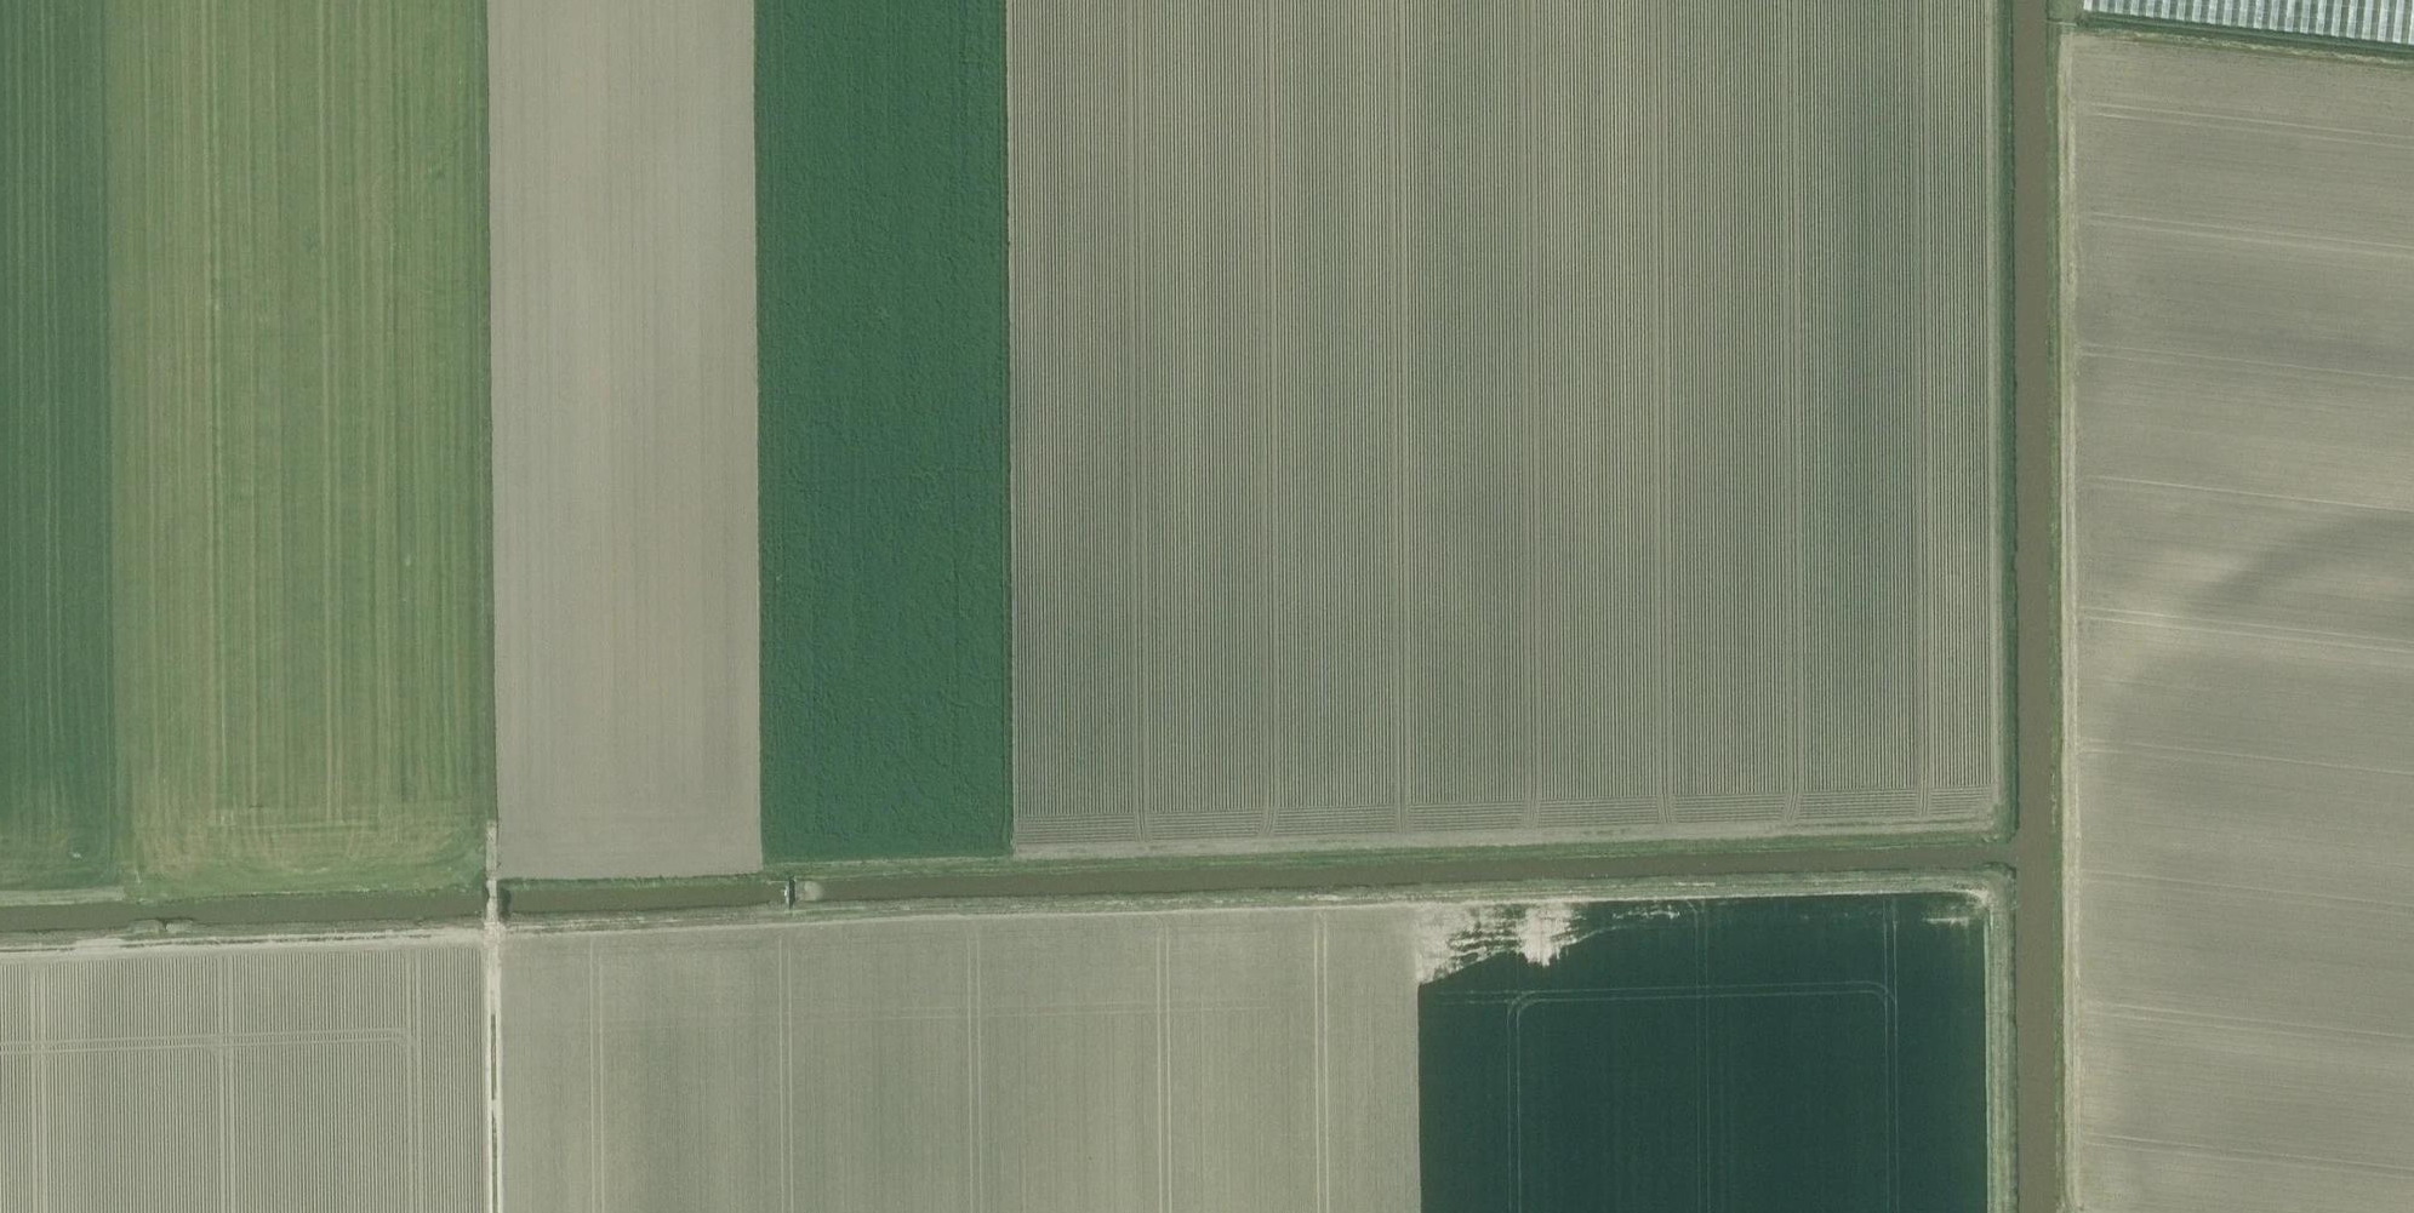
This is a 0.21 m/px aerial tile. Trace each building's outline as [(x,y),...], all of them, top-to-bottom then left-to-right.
[(2083,4),(2413,39),(2413,0),(2083,0),(2083,4)]
